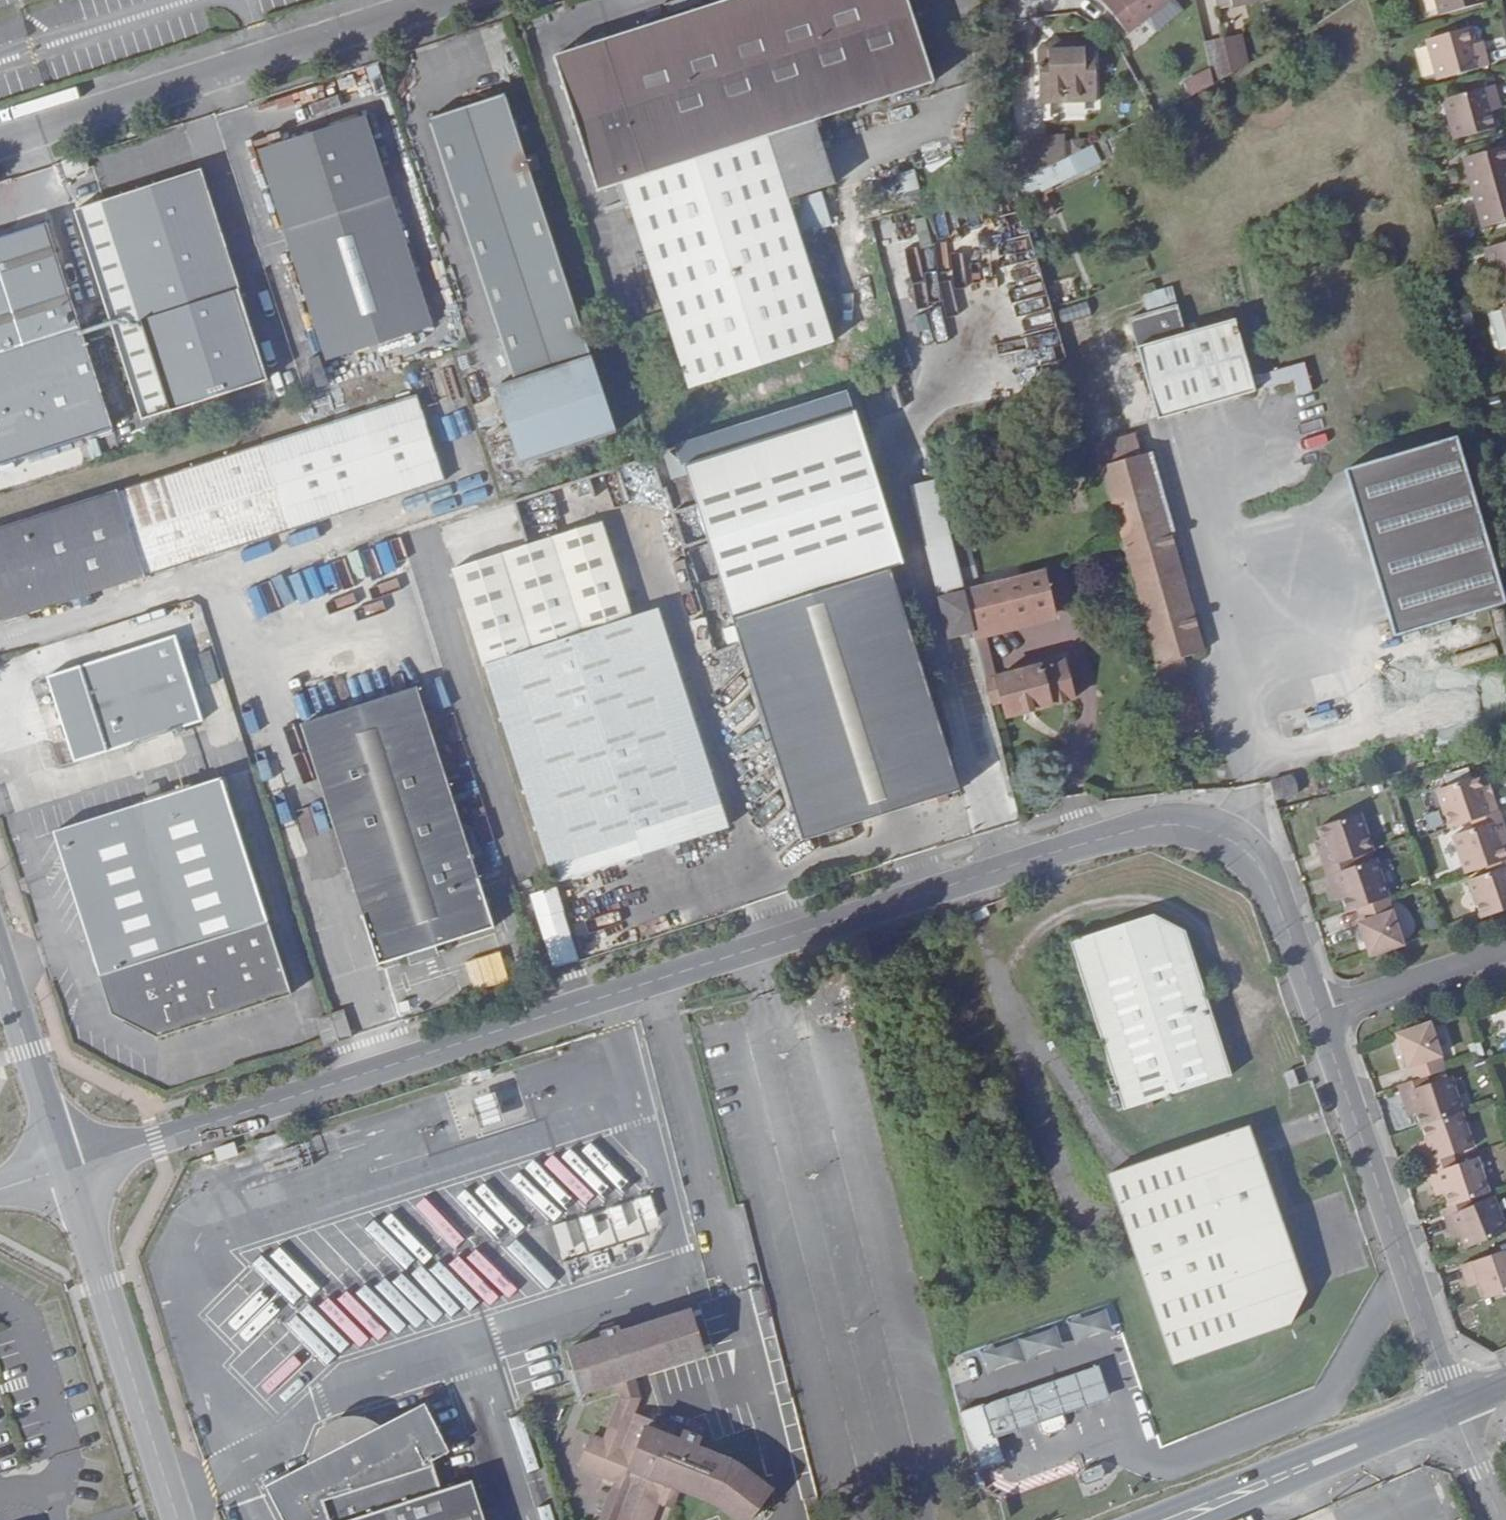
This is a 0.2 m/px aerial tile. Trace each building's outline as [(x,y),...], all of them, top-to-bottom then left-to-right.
[(555,55),(598,189),(624,180),(762,136),(933,81),(907,0),(725,0),(555,55)] [(1132,34),(1173,0),(1109,0),(1106,3),(1132,34)] [(1443,15),(1488,2),(1487,0),(1438,0),(1443,15)] [(1489,67),(1485,52),(1476,54),(1474,46),(1469,28),(1427,41),(1439,81),(1489,67)] [(1215,78),(1250,73),(1245,35),(1210,40),(1215,78)] [(1476,54),(1485,52),(1483,42),(1474,46),(1476,54)] [(1093,43),(1051,44),(1057,52),(1093,51),(1093,43)] [(1057,52),(1051,44),(1041,45),(1036,50),(1039,103),(1095,101),(1093,51),(1057,52)] [(1185,82),(1193,98),(1217,85),(1209,70),(1185,82)] [(1490,105),(1499,103),(1495,87),(1445,102),(1456,141),(1497,130),(1493,113),(1490,105)] [(499,340),(575,315),(505,95),(428,119),(499,340)] [(1501,111),(1499,103),(1490,105),(1493,113),(1501,111)] [(350,122),(418,331),(430,327),(362,119),(350,122)] [(326,360),(418,331),(350,122),(259,151),(326,360)] [(762,136),(624,180),(690,387),(830,342),(762,136)] [(1026,143),(1027,177),(1057,162),(1056,142),(1026,143)] [(1017,182),(1027,177),(1026,143),(1016,143),(1017,182)] [(1474,194),(1484,230),(1505,223),(1505,148),(1464,160),(1474,194)] [(1084,170),(1076,152),(1057,162),(1027,177),(1017,182),(1022,199),(1084,170)] [(85,154),(63,161),(67,175),(90,168),(85,154)] [(198,171),(103,202),(172,412),(266,382),(198,171)] [(0,239),(0,451),(108,416),(47,224),(0,239)] [(1485,249),(1497,290),(1505,288),(1505,244),(1485,249)] [(613,433),(575,315),(499,340),(512,381),(494,387),(518,464),(613,433)] [(1236,318),(1119,351),(1139,424),(1257,391),(1236,318)] [(1459,324),(1463,336),(1468,334),(1465,322),(1459,324)] [(1491,332),(1489,336),(1493,353),(1497,355),(1505,352),(1505,328),(1491,332)] [(1295,383),(1297,395),(1310,393),(1307,367),(1263,372),(1265,387),(1295,383)] [(358,415),(386,502),(442,484),(414,397),(358,415)] [(852,408),(679,460),(724,610),(736,647),(895,596),(884,562),(896,558),(852,408)] [(386,502),(358,415),(0,530),(0,624),(0,625),(386,502)] [(1096,448),(1102,466),(1141,455),(1136,436),(1096,448)] [(1346,471),(1396,636),(1505,604),(1456,438),(1346,471)] [(1102,466),(1125,547),(1171,534),(1148,453),(1141,455),(1102,466)] [(936,480),(909,487),(937,593),(964,586),(936,480)] [(597,517),(450,564),(551,883),(725,828),(656,607),(628,615),(597,517)] [(1125,547),(1122,548),(1175,732),(1202,725),(1183,656),(1205,650),(1171,534),(1125,547)] [(1043,574),(962,594),(972,633),(1098,601),(1089,563),(1104,559),(1098,539),(1083,543),(1086,552),(1041,564),(1043,574)] [(972,633),(962,594),(940,600),(950,639),(972,633)] [(936,737),(895,596),(736,647),(777,785),(912,745),(923,741),(936,737)] [(175,639),(45,681),(73,765),(203,726),(175,639)] [(983,682),(989,705),(1000,703),(1004,718),(1075,700),(1065,661),(983,682)] [(374,704),(414,691),(409,676),(370,690),(374,704)] [(490,930),(414,691),(374,704),(319,721),(315,708),(296,714),(375,965),(490,930)] [(925,747),(923,741),(912,745),(914,751),(925,747)] [(1268,782),(1274,799),(1298,792),(1292,774),(1268,782)] [(1469,822),(1472,831),(1500,822),(1491,796),(1484,799),(1481,789),(1478,778),(1437,792),(1449,829),(1469,822)] [(218,780),(50,832),(109,1014),(160,1035),(288,994),(218,780)] [(1489,786),(1481,789),(1484,799),(1491,796),(1492,796),(1489,786)] [(1329,869),(1358,859),(1379,852),(1366,814),(1326,828),(1329,839),(1332,849),(1323,851),(1329,869)] [(1485,869),(1505,862),(1505,858),(1502,848),(1499,838),(1505,835),(1505,834),(1502,821),(1500,822),(1472,831),(1453,838),(1465,876),(1485,869)] [(1332,849),(1329,839),(1318,843),(1321,852),(1323,851),(1332,849)] [(1352,911),(1363,908),(1394,897),(1381,860),(1360,868),(1358,859),(1329,869),(1337,891),(1345,888),(1349,900),(1352,911)] [(1481,921),(1505,912),(1505,862),(1485,869),(1487,877),(1468,883),(1481,921)] [(553,970),(580,962),(557,888),(531,896),(553,970)] [(1341,903),(1349,900),(1345,888),(1337,891),(1341,903)] [(1365,924),(1377,958),(1411,946),(1394,897),(1363,908),(1367,923),(1365,924)] [(1153,914),(1062,944),(1108,1083),(1113,1099),(1119,1115),(1236,1076),(1187,931),(1153,914)] [(335,1044),(349,1039),(340,1012),(326,1016),(335,1044)] [(314,1020),(323,1048),(335,1044),(326,1016),(314,1020)] [(1436,1022),(1402,1033),(1414,1065),(1416,1064),(1421,1078),(1432,1075),(1453,1068),(1436,1022)] [(1432,1075),(1421,1078),(1404,1083),(1412,1107),(1420,1104),(1423,1111),(1428,1124),(1467,1111),(1470,1110),(1458,1075),(1435,1082),(1432,1075)] [(1271,1082),(1273,1090),(1282,1087),(1279,1080),(1271,1082)] [(1113,1099),(1108,1083),(1083,1093),(1087,1108),(1113,1099)] [(1282,1087),(1273,1090),(1275,1097),(1284,1094),(1282,1087)] [(488,1093),(465,1100),(474,1129),(497,1121),(488,1093)] [(1420,1104),(1412,1107),(1415,1114),(1423,1111),(1420,1104)] [(1480,1145),(1467,1111),(1428,1124),(1433,1138),(1436,1144),(1427,1148),(1439,1183),(1448,1179),(1451,1185),(1455,1200),(1473,1194),(1494,1187),(1483,1157),(1462,1164),(1458,1153),(1480,1145)] [(1305,1299),(1250,1129),(1101,1178),(1164,1369),(1286,1328),(1305,1299)] [(1436,1144),(1433,1138),(1424,1141),(1427,1148),(1436,1144)] [(1441,1189),(1451,1185),(1448,1179),(1439,1183),(1441,1189)] [(1473,1194),(1455,1200),(1447,1203),(1454,1226),(1463,1223),(1466,1231),(1471,1244),(1505,1232),(1505,1218),(1498,1194),(1476,1202),(1473,1194)] [(1457,1234),(1466,1231),(1463,1223),(1454,1226),(1457,1234)] [(1467,1280),(1477,1276),(1480,1283),(1485,1300),(1505,1292),(1505,1250),(1462,1265),(1467,1280)] [(1480,1283),(1477,1276),(1467,1280),(1469,1286),(1480,1283)] [(1109,1306),(1063,1320),(1064,1324),(982,1349),(989,1372),(1096,1340),(1094,1335),(1116,1328),(1109,1306)] [(574,1375),(581,1394),(704,1355),(692,1316),(621,1339),(620,1335),(617,1336),(605,1340),(602,1341),(603,1345),(568,1357),(574,1375)] [(604,1334),(605,1340),(617,1336),(616,1331),(604,1334)] [(704,1355),(581,1394),(582,1398),(586,1397),(617,1387),(635,1382),(705,1359),(704,1355)] [(635,1382),(617,1387),(622,1403),(602,1449),(619,1456),(635,1418),(641,1405),(635,1382)] [(1073,1385),(1027,1401),(1037,1428),(1082,1413),(1073,1385)] [(1027,1401),(1005,1408),(1014,1436),(1037,1428),(1027,1401)] [(312,1519),(486,1519),(468,1471),(441,1481),(430,1452),(447,1443),(424,1403),(380,1427),(361,1415),(348,1412),(337,1415),(316,1426),(309,1437),(306,1445),(308,1467),(264,1491),(281,1519),(308,1519),(311,1519),(312,1519)] [(1014,1436),(1005,1408),(963,1423),(971,1451),(1014,1436)] [(602,1449),(591,1444),(578,1473),(614,1488),(601,1519),(651,1519),(655,1511),(659,1501),(673,1506),(677,1496),(709,1510),(723,1519),(750,1519),(756,1513),(767,1499),(740,1478),(695,1456),(699,1448),(683,1440),(686,1435),(657,1422),(655,1427),(635,1418),(619,1456),(602,1449)] [(689,1428),(686,1435),(683,1440),(699,1448),(704,1435),(689,1428)] [(659,1501),(655,1511),(668,1517),(673,1506),(659,1501)]
